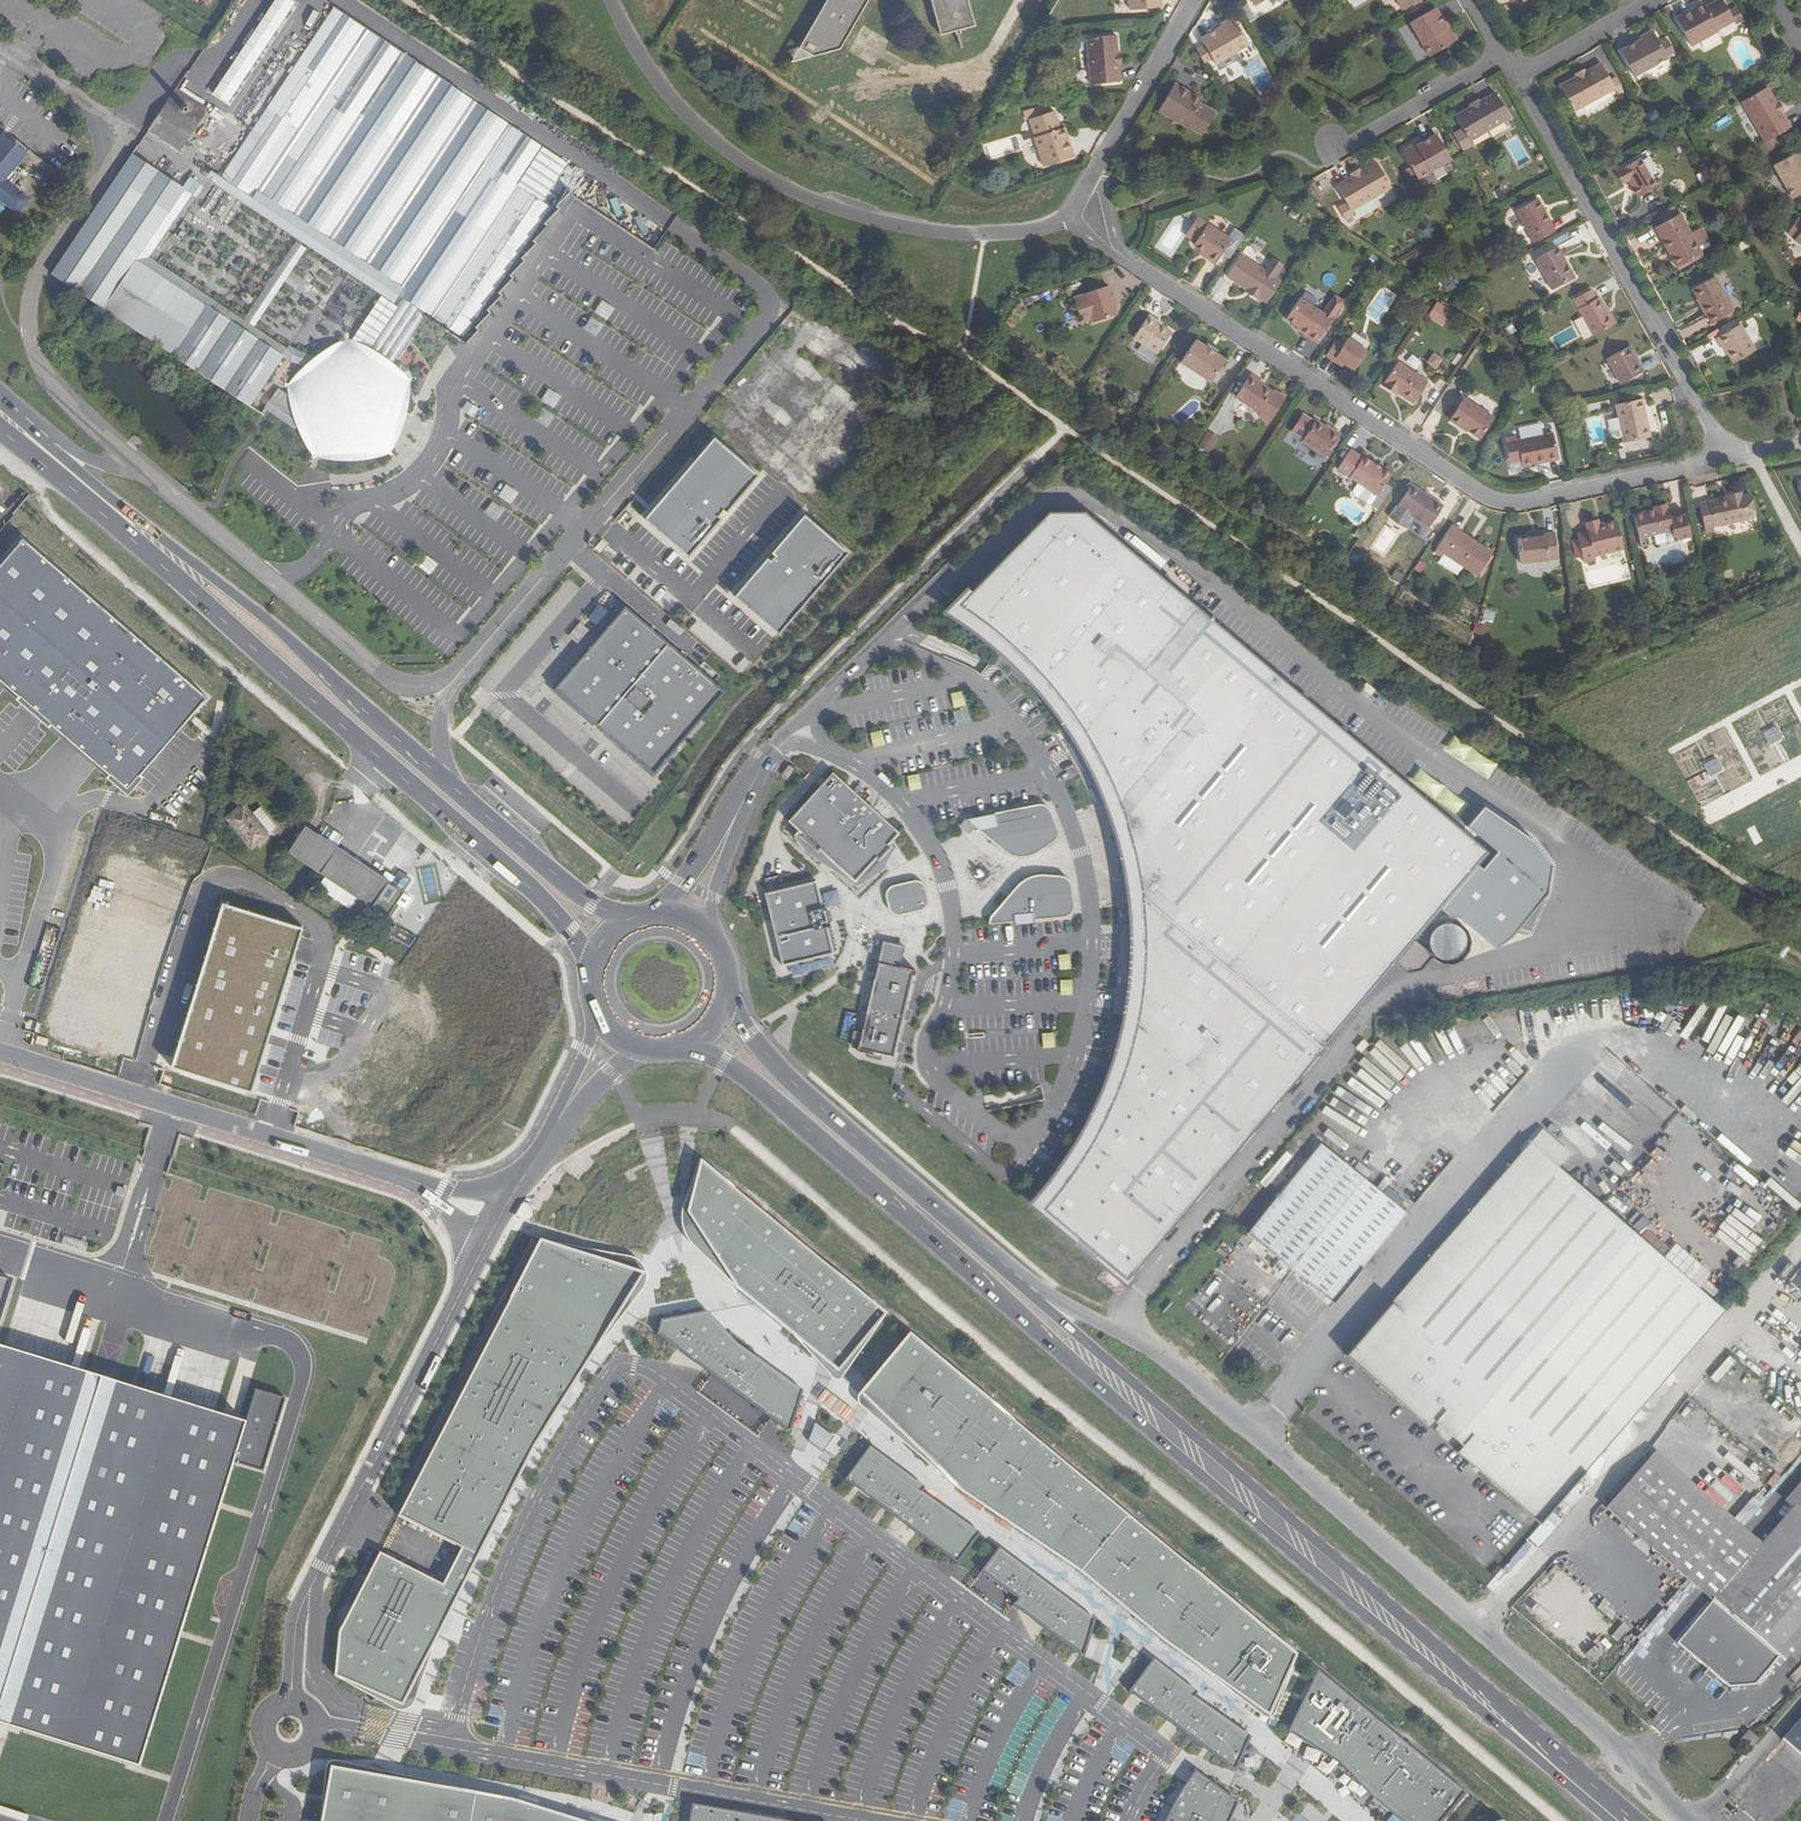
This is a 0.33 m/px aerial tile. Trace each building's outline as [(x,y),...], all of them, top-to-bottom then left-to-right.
[(228,104),(293,0),(271,0),(212,94),(228,104)] [(796,44),(811,52),(838,47),(868,0),(824,0),(796,44)] [(940,35),(975,26),(968,0),(931,0),(940,35)] [(1130,9),(1161,7),(1161,0),(1130,0),(1130,9)] [(1403,9),(1406,8),(1410,14),(1425,5),(1421,0),(1398,0),(1403,9)] [(1691,46),(1718,31),(1717,30),(1734,21),(1736,25),(1744,21),(1737,8),(1729,12),(1722,0),(1720,0),(1705,8),(1703,4),(1677,19),(1691,46)] [(404,289),(399,296),(403,298),(426,314),(464,339),(503,281),(551,209),(517,186),(543,147),(431,73),(334,8),(307,47),(266,110),(257,103),(243,124),(252,130),(221,177),(252,198),(257,190),(285,209),(352,254),(404,289)] [(1436,9),(1412,22),(1430,55),(1457,40),(1446,21),(1444,23),(1436,9)] [(1215,31),(1201,39),(1215,63),(1248,45),(1234,18),(1215,29),(1215,31)] [(1621,51),(1634,76),(1667,58),(1675,54),(1668,41),(1660,45),(1653,31),(1634,41),(1635,43),(1621,51)] [(1087,37),(1091,84),(1120,81),(1118,64),(1122,64),(1121,52),(1117,52),(1116,35),(1087,37)] [(1260,59),(1245,65),(1257,90),(1271,84),(1260,59)] [(1602,64),(1586,73),(1576,78),(1561,86),(1574,111),(1615,89),(1618,95),(1623,91),(1616,78),(1611,81),(1602,64)] [(1574,75),(1576,78),(1586,73),(1584,69),(1574,75)] [(1175,83),(1159,111),(1186,126),(1186,125),(1202,134),(1215,113),(1199,102),(1201,99),(1175,83)] [(1782,113),(1776,102),(1767,87),(1743,102),(1765,142),(1759,145),(1764,154),(1780,145),(1775,136),(1790,128),(1782,113)] [(177,88),(148,131),(180,153),(209,109),(177,88)] [(1471,107),(1456,116),(1463,129),(1469,140),(1510,118),(1495,93),(1481,102),(1479,98),(1469,104),(1471,107)] [(1778,101),(1776,102),(1782,113),(1785,111),(1778,101)] [(1054,111),(1030,119),(1036,137),(1034,137),(1044,166),(1074,157),(1064,128),(1060,129),(1054,111)] [(1469,140),(1463,129),(1454,135),(1463,150),(1472,144),(1469,140)] [(51,166),(25,145),(23,148),(2,131),(0,134),(0,198),(15,211),(51,166)] [(1420,141),(1402,152),(1417,178),(1451,159),(1437,134),(1422,143),(1420,141)] [(1793,199),(1800,195),(1800,154),(1799,151),(1774,165),(1793,199)] [(166,215),(185,188),(133,153),(114,181),(166,215)] [(1625,183),(1627,181),(1637,198),(1656,187),(1639,159),(1618,171),(1625,183)] [(1352,177),(1337,186),(1346,203),(1339,208),(1345,218),(1353,213),(1351,210),(1392,188),(1377,163),(1361,172),(1359,168),(1350,174),(1352,177)] [(215,185),(397,306),(403,298),(399,296),(404,289),(352,254),(285,209),(257,190),(252,198),(221,177),(215,185)] [(136,262),(166,215),(114,181),(50,276),(170,356),(203,306),(136,262)] [(1538,199),(1515,211),(1533,244),(1555,232),(1551,224),(1538,199)] [(1662,224),(1672,218),(1669,211),(1659,217),(1662,224)] [(1662,224),(1655,228),(1679,270),(1704,255),(1700,249),(1710,243),(1702,230),(1692,236),(1680,213),(1672,218),(1662,224)] [(1798,218),(1787,234),(1794,239),(1793,241),(1800,246),(1800,221),(1798,218)] [(1207,259),(1216,265),(1231,241),(1207,225),(1193,247),(1202,252),(1209,257),(1207,259)] [(1558,248),(1535,260),(1552,290),(1574,278),(1558,248)] [(1265,271),(1241,256),(1227,278),(1246,290),(1251,293),(1249,295),(1260,302),(1261,300),(1267,304),(1278,287),(1272,283),(1276,278),(1265,271)] [(1273,258),(1265,271),(1276,278),(1284,265),(1273,258)] [(1706,315),(1711,323),(1733,311),(1728,303),(1729,302),(1723,292),(1722,293),(1712,277),(1691,289),(1700,305),(1699,306),(1705,316),(1706,315)] [(1107,287),(1084,295),(1084,296),(1091,318),(1093,322),(1116,315),(1107,287)] [(1613,326),(1599,299),(1596,300),(1591,291),(1573,300),(1593,337),(1613,326)] [(1091,318),(1084,296),(1075,299),(1082,321),(1091,318)] [(1286,319),(1300,329),(1299,332),(1307,337),(1316,343),(1343,303),(1334,297),(1323,314),(1300,298),(1286,319)] [(372,346),(395,360),(411,337),(426,314),(403,298),(389,319),(372,346)] [(1435,302),(1428,313),(1441,322),(1449,312),(1435,302)] [(281,359),(203,306),(170,356),(248,408),(281,359)] [(334,323),(345,329),(350,320),(339,314),(334,323)] [(1157,320),(1148,315),(1133,338),(1157,354),(1171,333),(1155,322),(1157,320)] [(1740,324),(1716,338),(1721,347),(1723,346),(1725,350),(1733,363),(1755,350),(1740,324)] [(411,380),(395,360),(372,346),(347,339),(324,349),(305,365),(287,385),(292,406),(303,437),(313,458),(332,459),(338,459),(371,458),(389,455),(401,436),(408,409),(411,380)] [(1343,347),(1335,341),(1325,356),(1333,362),(1335,359),(1344,364),(1354,371),(1366,352),(1347,339),(1343,347)] [(1204,347),(1195,340),(1179,363),(1210,384),(1225,361),(1215,354),(1204,347)] [(1217,351),(1206,344),(1204,347),(1215,354),(1217,351)] [(1421,345),(1416,353),(1438,369),(1443,361),(1421,345)] [(1620,385),(1643,372),(1629,347),(1607,360),(1620,385)] [(1344,364),(1335,359),(1333,362),(1342,367),(1344,364)] [(1398,394),(1413,404),(1427,382),(1397,363),(1382,386),(1392,393),(1393,391),(1398,394)] [(1257,383),(1258,381),(1250,375),(1234,397),(1258,413),(1257,415),(1268,423),(1269,421),(1283,401),(1283,398),(1275,392),(1272,393),(1257,383)] [(1642,399),(1615,405),(1623,444),(1650,438),(1642,399)] [(1464,400),(1449,422),(1459,428),(1460,427),(1479,440),(1493,419),(1464,400)] [(1303,439),(1314,423),(1297,412),(1287,429),(1303,439)] [(1325,427),(1315,421),(1314,423),(1303,439),(1301,442),(1325,458),(1340,435),(1332,429),(1330,431),(1325,427)] [(1206,451),(1215,437),(1208,432),(1199,446),(1206,451)] [(1516,437),(1502,440),(1507,463),(1521,460),(1522,467),(1558,459),(1553,434),(1517,441),(1516,437)] [(758,476),(713,438),(644,520),(688,557),(721,519),(718,516),(722,512),(725,514),(758,476)] [(1349,450),(1336,469),(1344,474),(1374,494),(1388,474),(1369,461),(1358,454),(1357,455),(1349,450)] [(1521,460),(1507,463),(1509,474),(1523,471),(1522,467),(1521,460)] [(505,484),(499,495),(510,501),(516,490),(505,484)] [(1443,507),(1411,486),(1397,508),(1412,517),(1429,528),(1443,507)] [(1727,499),(1700,504),(1706,534),(1715,532),(1714,528),(1754,519),(1754,514),(1751,498),(1749,494),(1743,495),(1742,492),(1730,495),(1731,498),(1727,499)] [(1655,511),(1634,516),(1640,539),(1672,531),(1674,537),(1679,541),(1692,538),(1686,515),(1670,519),(1667,505),(1654,508),(1655,511)] [(1412,517),(1397,508),(1390,518),(1405,528),(1412,517)] [(1030,1204),(1127,1283),(1395,963),(1408,973),(1422,971),(1432,957),(1415,940),(1440,909),(1449,916),(1461,918),(1496,947),(1511,937),(1547,893),(1553,864),(1533,840),(1485,806),(1468,827),(1498,851),(1483,869),(1478,865),(1489,852),(1085,512),(1047,513),(972,591),(966,586),(943,612),(1000,654),(1043,697),(1066,731),(1095,782),(1108,812),(1122,857),(1125,884),(1129,914),(1130,949),(1123,1008),(1115,1048),(1106,1075),(1089,1112),(1075,1139),(1054,1173),(1030,1204)] [(734,597),(778,634),(847,553),(804,516),(772,553),(774,556),(770,561),(767,558),(734,597)] [(1423,536),(1428,528),(1414,520),(1409,527),(1423,536)] [(1623,549),(1617,522),(1600,525),(1599,522),(1587,525),(1588,528),(1576,530),(1578,535),(1581,551),(1582,558),(1583,561),(1594,559),(1594,555),(1623,549)] [(1461,531),(1452,526),(1437,549),(1477,577),(1491,555),(1459,534),(1461,531)] [(1459,534),(1491,555),(1493,553),(1461,531),(1459,534)] [(1545,537),(1516,540),(1519,564),(1557,560),(1554,534),(1545,535),(1545,537)] [(1578,535),(1571,536),(1575,553),(1581,551),(1578,535)] [(21,537),(0,561),(0,682),(15,695),(13,698),(46,727),(49,724),(107,774),(104,777),(126,794),(141,778),(137,774),(205,698),(21,537)] [(595,549),(600,553),(607,545),(603,541),(595,549)] [(425,554),(418,565),(430,574),(438,563),(425,554)] [(1457,576),(1463,567),(1444,554),(1438,564),(1457,576)] [(625,607),(554,690),(596,727),(668,644),(625,607)] [(1492,621),(1495,612),(1485,609),(1482,618),(1492,621)] [(668,644),(596,727),(647,772),(718,689),(668,644)] [(961,691),(950,693),(953,708),(964,705),(961,691)] [(881,730),(870,733),(874,747),(885,744),(881,730)] [(833,772),(788,821),(801,833),(799,836),(817,853),(820,850),(855,882),(877,858),(880,860),(892,847),(890,845),(900,834),(833,772)] [(909,790),(921,788),(918,774),(907,776),(909,790)] [(278,829),(258,806),(252,812),(242,801),(223,818),(252,851),(278,829)] [(1058,827),(1048,805),(1043,803),(1039,802),(965,818),(1010,855),(1017,856),(1026,856),(1054,841),(1055,839),(1057,836),(1058,827)] [(287,852),(319,875),(357,898),(389,917),(402,892),(387,883),(389,880),(336,847),(304,825),(287,852)] [(350,909),(357,898),(319,875),(313,887),(350,909)] [(1062,875),(1037,875),(1027,877),(1019,882),(989,919),(989,924),(1014,922),(1015,925),(1034,923),(1034,920),(1067,916),(1072,911),(1074,907),(1072,884),(1069,879),(1062,875)] [(894,914),(897,914),(920,910),(924,908),(927,904),(928,899),(926,888),(924,884),(918,881),(913,880),(890,885),(887,888),(885,892),(888,909),(894,914)] [(783,966),(834,953),(827,927),(830,926),(825,906),(822,907),(815,881),(765,893),(783,966)] [(302,929),(224,905),(173,1071),(252,1095),(302,929)] [(850,1048),(857,1051),(866,1053),(867,1057),(880,1060),(881,1055),(894,1058),(895,1053),(901,1054),(904,1043),(899,1041),(903,1020),(909,1021),(912,1010),(906,1009),(915,971),(907,969),(900,968),(906,947),(883,942),(862,1033),(854,1031),(850,1048)] [(1058,954),(1059,969),(1071,968),(1069,953),(1058,954)] [(1071,980),(1061,980),(1061,995),(1072,994),(1071,980)] [(1042,1033),(1043,1048),(1055,1048),(1054,1033),(1042,1033)] [(1537,1124),(1518,1147),(1545,1171),(1554,1161),(1565,1149),(1537,1124)] [(1250,1232),(1327,1299),(1403,1211),(1325,1144),(1250,1232)] [(1518,1147),(1348,1344),(1350,1346),(1390,1300),(1498,1394),(1459,1440),(1453,1446),(1537,1519),(1562,1490),(1550,1479),(1590,1434),(1601,1444),(1721,1306),(1554,1161),(1545,1171),(1518,1147)] [(886,1315),(699,1161),(685,1212),(735,1290),(838,1376),(886,1315)] [(596,1346),(643,1274),(538,1241),(509,1300),(456,1402),(398,1517),(460,1550),(441,1586),(379,1553),(338,1631),(333,1678),(402,1708),(535,1445),(596,1346)] [(13,1280),(0,1276),(0,1320),(13,1280)] [(1348,1344),(1342,1351),(1426,1423),(1432,1416),(1459,1440),(1498,1394),(1390,1300),(1350,1346),(1348,1344)] [(707,1312),(660,1320),(656,1335),(791,1435),(802,1391),(740,1346),(707,1312)] [(1006,1416),(909,1334),(859,1394),(961,1492),(1036,1539),(1081,1480),(1006,1416)] [(139,1767),(234,1463),(262,1471),(284,1401),(256,1392),(245,1424),(0,1348),(0,1724),(139,1767)] [(1432,1416),(1426,1423),(1453,1446),(1459,1440),(1432,1416)] [(834,1438),(815,1423),(808,1442),(823,1453),(834,1438)] [(1550,1479),(1562,1490),(1601,1444),(1590,1434),(1550,1479)] [(870,1447),(844,1481),(957,1565),(979,1535),(920,1492),(924,1487),(870,1447)] [(1649,1458),(1764,1557),(1800,1513),(1800,1494),(1763,1539),(1657,1448),(1649,1458)] [(1649,1458),(1607,1506),(1715,1598),(1679,1640),(1731,1684),(1758,1682),(1781,1655),(1773,1648),(1800,1614),(1800,1513),(1764,1557),(1649,1458)] [(1128,1517),(1081,1480),(1036,1539),(1081,1573),(1164,1642),(1269,1718),(1300,1657),(1128,1517)] [(999,1549),(982,1573),(1018,1599),(1013,1606),(1084,1660),(1095,1620),(999,1549)] [(1606,1589),(1595,1601),(1626,1628),(1636,1616),(1606,1589)] [(1773,1648),(1787,1659),(1800,1642),(1800,1614),(1773,1648)] [(1153,1659),(1129,1691),(1230,1766),(1251,1738),(1195,1697),(1198,1693),(1153,1659)] [(1317,1671),(1288,1732),(1342,1766),(1371,1798),(1399,1820),(1445,1820),(1467,1794),(1317,1671)] [(1800,1758),(1800,1713),(1779,1739),(1800,1758)] [(685,1773),(699,1774),(702,1754),(687,1752),(685,1773)] [(510,1800),(328,1768),(320,1820),(578,1820),(510,1800)] [(1237,1804),(1196,1771),(1181,1791),(1173,1807),(1166,1820),(1229,1820),(1237,1804)] [(692,1804),(689,1820),(783,1820),(692,1804)]
